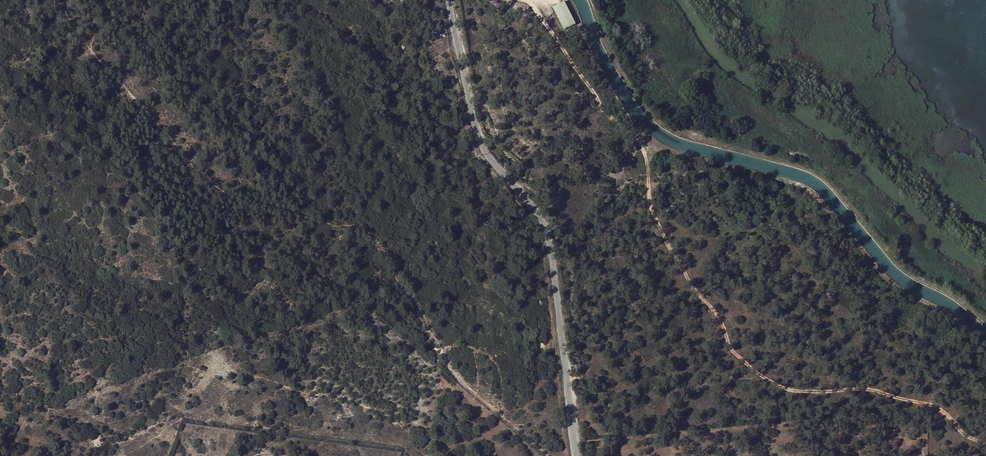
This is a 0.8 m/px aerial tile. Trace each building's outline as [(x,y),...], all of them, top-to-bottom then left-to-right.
[(564,1),(552,7),(564,29),(575,23),(564,1)]
